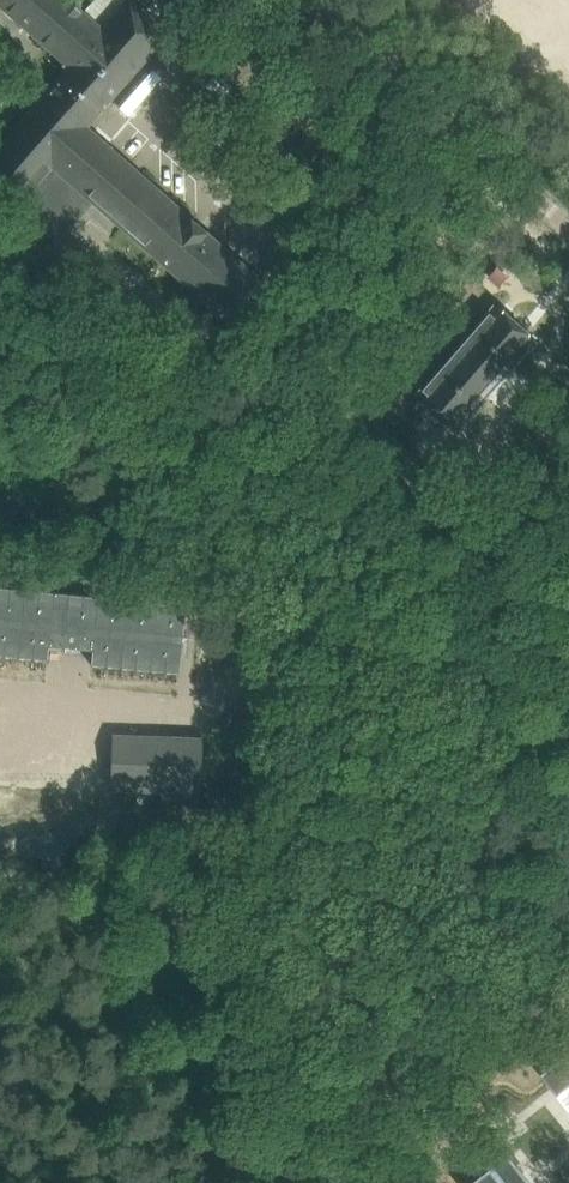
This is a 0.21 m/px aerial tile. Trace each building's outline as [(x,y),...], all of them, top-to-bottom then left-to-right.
[(65,67),(0,141),(0,213),(2,215),(8,208),(52,246),(90,203),(235,331),(272,289),(87,126),(169,32),(133,0),(127,0),(126,0),(94,0),(84,11),(71,0),(0,0),(0,9),(65,67)] [(0,254),(0,262),(5,266),(13,257),(4,249),(0,254)] [(479,322),(417,394),(458,430),(521,358),(536,339),(495,304),(479,322)] [(178,672),(185,605),(0,586),(0,655),(46,659),(48,645),(91,649),(90,664),(178,672)] [(164,799),(199,800),(201,734),(110,731),(108,785),(164,787),(164,799)] [(545,1075),(568,1104),(568,1056),(545,1075)] [(477,1182),(525,1182),(506,1159),(477,1182)]
